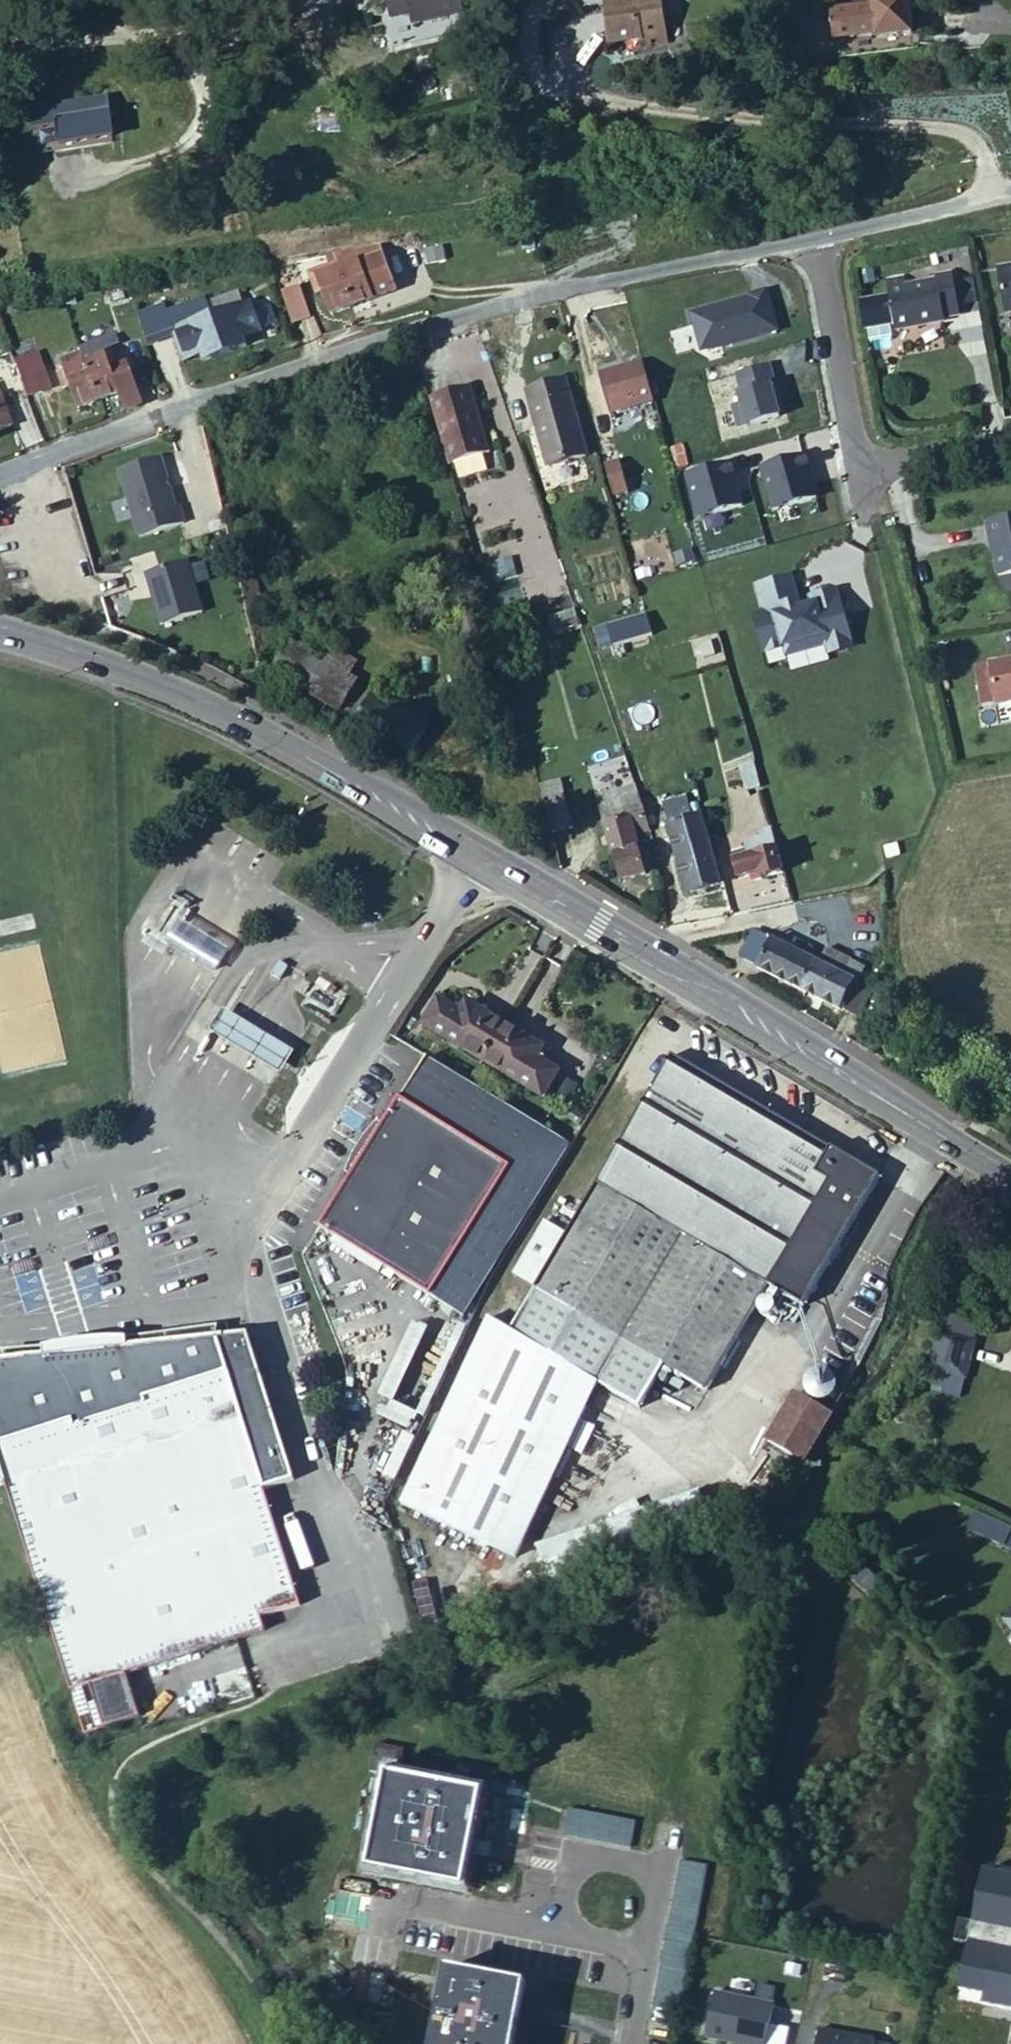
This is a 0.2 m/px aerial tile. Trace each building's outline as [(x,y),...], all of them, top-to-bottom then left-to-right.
[(393,20),(410,17),(412,28),(462,19),(458,0),(388,0),(393,20)] [(603,1),(610,45),(640,40),(641,47),(666,42),(659,0),(632,0),(620,2),(620,0),(616,0),(603,1)] [(910,34),(905,0),(882,0),(869,2),(869,9),(830,14),(833,41),(868,37),(869,42),(910,34)] [(795,43),(782,44),(785,61),(798,60),(795,43)] [(105,103),(28,114),(33,136),(57,132),(59,149),(111,143),(105,103)] [(333,268),(348,306),(369,299),(361,276),(366,274),(360,257),(340,265),(333,268)] [(989,268),(998,313),(1010,311),(1010,264),(989,268)] [(328,313),(348,306),(333,268),(325,271),(307,278),(313,294),(319,292),(328,313)] [(894,274),(875,277),(883,327),(933,319),(933,316),(949,313),(942,272),(925,275),(926,279),(895,284),(894,274)] [(300,282),(281,286),(288,321),(307,318),(300,282)] [(778,329),(767,286),(689,308),(701,351),(778,329)] [(202,361),(222,354),(207,316),(199,296),(161,310),(159,303),(132,312),(143,345),(172,334),(183,361),(200,354),(202,361)] [(207,316),(222,354),(242,347),(240,339),(256,333),(255,331),(248,312),(245,302),(207,316)] [(263,306),(248,312),(255,331),(270,325),(263,306)] [(87,359),(105,353),(103,347),(114,343),(111,334),(76,348),(76,349),(79,356),(86,354),(87,359)] [(75,408),(95,401),(79,356),(76,349),(54,359),(58,369),(54,371),(60,388),(67,386),(75,408)] [(34,351),(10,360),(24,397),(48,388),(34,351)] [(120,411),(138,404),(125,366),(113,370),(107,352),(105,353),(87,359),(86,354),(79,356),(95,401),(114,394),(120,411)] [(604,413),(649,401),(638,362),(594,373),(604,413)] [(776,376),(772,362),(734,372),(739,389),(732,392),(735,403),(729,405),(735,429),(781,417),(771,377),(776,376)] [(562,380),(523,390),(544,468),(581,458),(562,380)] [(463,386),(426,398),(444,465),(486,452),(463,386)] [(158,457),(117,469),(136,537),(181,524),(176,507),(172,508),(158,457)] [(802,473),(797,457),(752,470),(765,512),(808,500),(804,485),(802,486),(799,474),(802,473)] [(602,467),(610,496),(624,492),(616,463),(602,467)] [(727,481),(723,465),(678,478),(690,520),(733,508),(729,493),(727,494),(724,482),(727,481)] [(978,524),(981,540),(984,539),(991,577),(1010,573),(1010,518),(978,524)] [(245,530),(229,534),(252,628),(268,624),(245,530)] [(502,567),(511,564),(508,553),(486,560),(492,580),(504,576),(502,567)] [(184,562),(143,573),(158,625),(198,613),(184,562)] [(514,573),(511,564),(502,567),(504,576),(514,573)] [(795,573),(752,584),(760,610),(749,613),(761,654),(780,648),(782,657),(824,647),(826,655),(853,648),(836,587),(802,596),(795,573)] [(638,608),(604,619),(609,636),(644,626),(638,608)] [(552,633),(578,624),(573,609),(547,617),(552,633)] [(355,679),(347,675),(320,659),(289,641),(277,660),(272,672),(336,710),(355,679)] [(320,659),(347,675),(354,662),(327,645),(320,659)] [(983,664),(990,706),(1010,702),(1010,659),(983,664)] [(366,701),(422,733),(429,717),(375,686),(366,701)] [(410,753),(422,733),(366,701),(354,721),(410,753)] [(537,795),(569,786),(567,777),(534,785),(537,795)] [(628,818),(644,814),(634,784),(593,796),(601,822),(627,814),(628,818)] [(537,795),(547,832),(579,823),(569,786),(537,795)] [(644,873),(628,818),(627,814),(601,822),(617,880),(644,873)] [(698,815),(665,825),(685,893),(718,883),(698,815)] [(766,839),(770,838),(768,829),(759,831),(760,837),(766,839)] [(746,857),(773,850),(770,838),(766,839),(760,837),(742,842),(746,857)] [(779,872),(773,850),(746,857),(731,861),(736,879),(756,873),(757,878),(779,872)] [(898,911),(886,912),(887,922),(898,921),(898,911)] [(226,950),(178,923),(166,945),(213,972),(226,950)] [(769,939),(752,930),(738,956),(755,965),(769,939)] [(754,966),(798,989),(812,961),(769,939),(755,965),(754,966)] [(813,962),(853,982),(857,976),(860,969),(862,966),(821,945),(813,962)] [(812,961),(798,989),(838,1009),(839,1006),(853,982),(813,962),(812,961)] [(857,976),(861,978),(865,972),(860,969),(857,976)] [(853,982),(839,1006),(857,1015),(870,991),(858,984),(853,982)] [(482,1063),(503,1026),(466,1004),(459,1015),(438,1001),(421,1026),(482,1063)] [(250,1062),(280,1079),(293,1058),(263,1040),(222,1016),(209,1038),(250,1062)] [(540,1049),(503,1026),(482,1063),(541,1098),(556,1072),(535,1059),(540,1049)] [(603,1177),(596,1186),(668,1228),(769,1287),(803,1307),(833,1257),(878,1177),(831,1149),(828,1149),(765,1113),(671,1057),(652,1092),(603,1177)] [(319,1233),(465,1321),(570,1147),(425,1059),(382,1130),(351,1181),(319,1233)] [(346,1178),(351,1181),(382,1130),(377,1126),(366,1138),(351,1163),(346,1178)] [(436,1433),(415,1476),(403,1503),(430,1514),(440,1519),(446,1522),(513,1553),(600,1383),(638,1410),(657,1379),(664,1367),(707,1392),(721,1368),(769,1287),(668,1228),(596,1186),(567,1236),(545,1223),(514,1276),(536,1289),(513,1329),(490,1319),(478,1345),(436,1433)] [(964,1378),(981,1322),(941,1309),(924,1366),(964,1378)] [(234,1384),(253,1377),(244,1345),(0,1369),(0,1472),(4,1484),(85,1739),(141,1721),(129,1677),(265,1635),(262,1620),(304,1607),(267,1489),(234,1384)] [(805,1383),(804,1389),(806,1394),(809,1400),(814,1402),(821,1403),(826,1401),(831,1398),(834,1394),(836,1384),(835,1379),(832,1375),(828,1372),(817,1371),(812,1373),(808,1377),(805,1383)] [(767,1444),(802,1465),(831,1417),(795,1396),(767,1444)] [(506,1564),(513,1553),(446,1522),(422,1570),(486,1602),(506,1564)] [(858,1566),(850,1577),(869,1592),(878,1581),(858,1566)] [(375,1742),(370,1771),(378,1772),(402,1776),(407,1747),(375,1742)] [(402,1776),(378,1772),(361,1865),(455,1882),(457,1875),(473,1788),(402,1776)] [(563,1834),(629,1847),(633,1820),(568,1807),(563,1834)] [(677,2012),(708,1862),(680,1856),(651,2004),(677,2012)] [(980,1877),(1010,1883),(1010,1873),(982,1867),(980,1877)] [(980,1877),(971,1928),(956,1925),(951,1948),(966,1951),(957,1996),(982,2001),(981,2011),(1010,2017),(1010,1883),(980,1877)] [(523,1985),(443,1967),(430,2043),(513,2043),(523,1985)] [(725,2043),(764,2043),(767,2026),(771,2007),(711,1996),(703,2040),(725,2043)] [(982,2001),(957,1996),(955,2006),(981,2011),(982,2001)] [(764,2043),(783,2043),(785,2030),(767,2026),(764,2043)] [(870,2043),(816,2033),(814,2043),(870,2043)]
